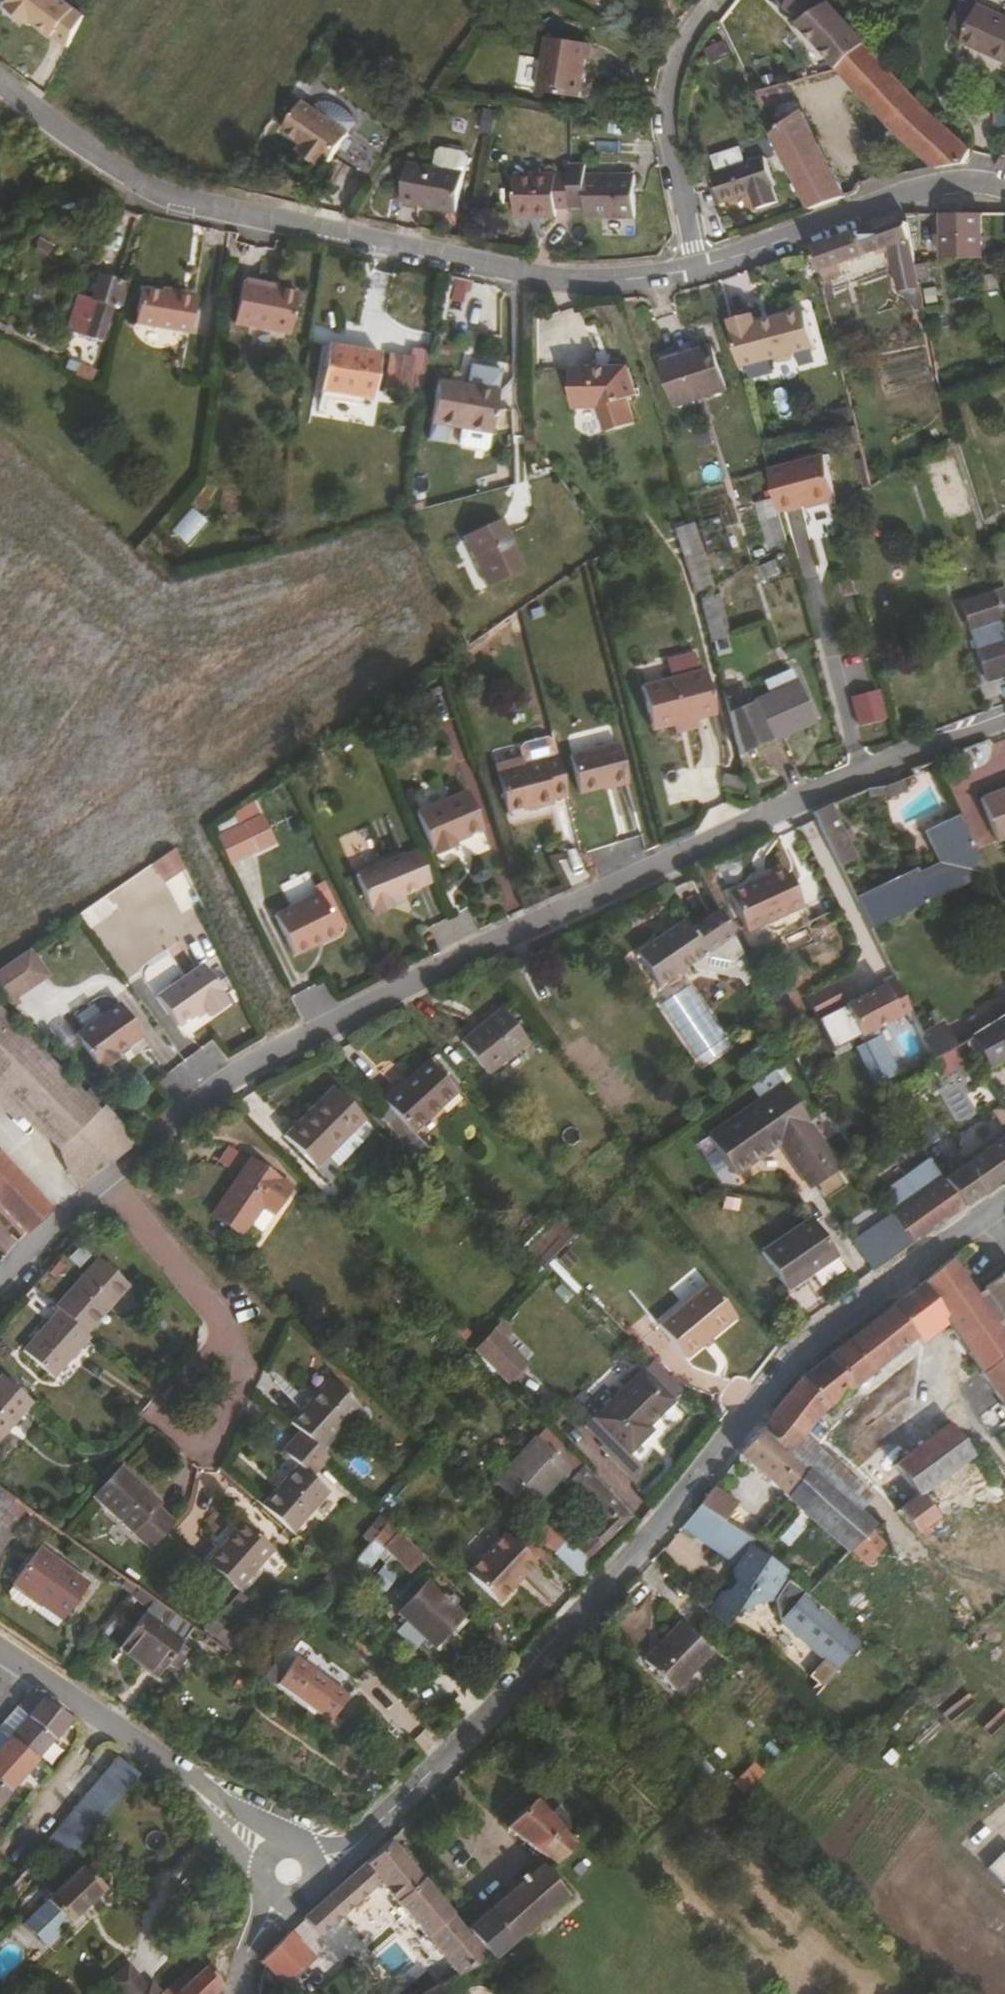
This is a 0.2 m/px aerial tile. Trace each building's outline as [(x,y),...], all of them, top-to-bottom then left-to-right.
[(63,0),(16,0),(11,7),(13,8),(10,12),(28,25),(31,21),(56,40),(58,39),(72,50),(88,19),(63,0)] [(616,0),(592,0),(608,11),(616,0)] [(861,52),(823,12),(795,29),(835,74),(861,52)] [(980,12),(964,49),(1004,67),(1004,23),(980,12)] [(582,102),(590,64),(594,65),(598,47),(551,38),(540,93),(582,102)] [(912,104),(861,52),(835,74),(885,128),(912,104)] [(764,89),(771,124),(801,117),(793,83),(764,89)] [(356,137),(311,104),(290,133),(309,146),(316,151),(311,158),(329,172),(334,165),(336,166),(356,137)] [(894,138),(922,111),(912,104),(885,128),(894,138)] [(970,150),(922,111),(894,138),(930,169),(964,165),(970,150)] [(850,199),(808,116),(778,139),(786,154),(793,168),(816,213),(850,199)] [(311,158),(316,151),(309,146),(304,154),(311,158)] [(793,168),(786,154),(778,159),(785,172),(793,168)] [(782,205),(768,159),(716,174),(725,203),(755,195),(760,211),(782,205)] [(456,215),(463,174),(416,165),(408,206),(456,215)] [(627,224),(628,182),(579,182),(579,171),(563,171),(563,180),(562,214),(577,214),(577,224),(627,224)] [(562,214),(563,180),(505,180),(504,222),(545,222),(545,216),(562,216),(562,214)] [(970,263),(970,218),(931,218),(931,263),(970,263)] [(895,255),(916,248),(912,230),(887,238),(865,236),(818,253),(825,280),(830,278),(833,288),(848,283),(845,273),(895,255)] [(919,264),(916,248),(895,255),(898,270),(919,264)] [(926,294),(919,264),(898,270),(906,299),(926,294)] [(100,345),(112,310),(117,311),(123,294),(118,292),(120,285),(99,278),(91,303),(95,304),(84,340),(100,345)] [(293,340),(300,297),(243,288),(236,331),(293,340)] [(841,307),(837,292),(829,294),(832,309),(841,307)] [(194,340),(199,305),(142,296),(137,332),(194,340)] [(749,372),(825,352),(813,307),(737,328),(749,372)] [(375,405),(382,357),(333,349),(325,397),(375,405)] [(730,396),(716,352),(665,367),(679,411),(730,396)] [(423,399),(430,356),(416,353),(414,363),(409,397),(423,399)] [(409,397),(414,363),(391,359),(386,393),(409,397)] [(635,401),(626,371),(572,373),(573,415),(597,415),(603,436),(632,428),(624,403),(635,401)] [(470,398),(471,392),(440,387),(439,393),(470,398)] [(494,440),(501,396),(471,392),(470,398),(439,393),(433,430),(494,440)] [(832,463),(823,465),(774,477),(785,518),(833,505),(841,504),(832,463)] [(516,579),(492,529),(452,547),(476,598),(516,579)] [(709,565),(706,552),(686,557),(696,594),(717,588),(716,585),(709,565)] [(728,581),(722,561),(709,565),(716,585),(728,581)] [(963,609),(972,641),(974,640),(1004,629),(1004,595),(963,609)] [(729,642),(718,597),(704,601),(715,645),(729,642)] [(1004,629),(974,640),(988,688),(1004,682),(1003,676),(1004,675),(1004,632),(1004,629)] [(765,690),(771,701),(801,688),(795,676),(765,690)] [(707,724),(696,678),(631,694),(642,740),(662,735),(688,729),(707,724)] [(771,701),(733,719),(744,761),(818,726),(801,688),(771,701)] [(878,689),(849,697),(857,728),(886,720),(878,689)] [(664,745),(690,740),(688,729),(662,735),(664,745)] [(971,763),(983,757),(980,749),(968,755),(971,763)] [(623,792),(611,753),(562,766),(573,806),(623,792)] [(546,810),(561,807),(550,767),(513,777),(512,771),(485,778),(497,823),(514,819),(525,816),(526,821),(548,816),(546,810)] [(912,798),(907,788),(896,792),(864,799),(866,807),(893,801),(896,805),(912,798)] [(1004,816),(1004,794),(972,807),(978,824),(1004,816)] [(454,849),(475,841),(459,802),(406,824),(422,863),(425,861),(428,866),(447,858),(443,850),(453,846),(454,849)] [(851,854),(845,840),(839,842),(827,814),(810,821),(835,877),(852,869),(846,856),(851,854)] [(1004,844),(1004,816),(978,824),(987,850),(1004,844)] [(851,910),(863,937),(865,942),(980,890),(977,884),(951,827),(911,845),(928,886),(900,898),(897,890),(896,888),(854,905),(856,908),(851,910)] [(248,859),(235,832),(225,837),(222,833),(205,841),(221,873),(248,859)] [(928,886),(911,845),(901,850),(915,882),(897,890),(900,898),(928,886)] [(424,892),(411,860),(395,866),(409,898),(424,892)] [(174,882),(164,862),(146,875),(155,892),(174,882)] [(395,866),(395,865),(346,885),(361,921),(365,919),(368,926),(386,919),(385,915),(383,911),(397,905),(409,900),(409,898),(395,866)] [(741,946),(800,919),(783,885),(780,886),(776,877),(761,883),(763,888),(750,894),(723,907),(741,946)] [(750,894),(763,888),(761,883),(748,890),(750,894)] [(326,940),(308,904),(263,926),(284,968),(306,957),(303,952),(326,940)] [(385,915),(399,909),(397,905),(383,911),(385,915)] [(645,994),(698,962),(703,970),(729,956),(712,922),(684,938),(678,927),(625,958),(645,994)] [(306,957),(329,946),(326,940),(303,952),(306,957)] [(42,990),(23,962),(0,978),(0,1013),(4,1017),(42,990)] [(215,1013),(219,1011),(196,979),(150,1012),(172,1042),(197,1024),(199,1028),(217,1016),(215,1013)] [(694,985),(663,1001),(697,1065),(728,1049),(694,985)] [(849,1048),(901,1020),(886,988),(833,1015),(835,1018),(849,1048)] [(835,1018),(833,1015),(824,996),(796,1008),(807,1032),(835,1018)] [(204,1033),(221,1021),(217,1016),(199,1028),(204,1033)] [(517,1050),(488,1016),(449,1049),(477,1083),(517,1050)] [(1004,1063),(1004,1021),(953,1053),(973,1084),(1004,1063)] [(115,1076),(141,1058),(117,1025),(72,1056),(96,1089),(99,1087),(102,1091),(117,1080),(115,1076)] [(0,1031),(0,1108),(54,1161),(93,1123),(0,1031)] [(872,1086),(898,1074),(880,1038),(855,1050),(872,1086)] [(923,1046),(918,1038),(911,1042),(915,1051),(923,1046)] [(923,1070),(944,1058),(934,1039),(923,1046),(915,1051),(923,1070)] [(400,1145),(433,1113),(418,1097),(430,1086),(414,1070),(369,1113),(400,1145)] [(433,1113),(445,1102),(430,1086),(418,1097),(433,1113)] [(352,1130),(320,1097),(269,1145),(287,1164),(296,1156),(310,1170),(352,1130)] [(724,1189),(771,1160),(800,1206),(831,1187),(776,1099),(699,1150),(724,1189)] [(127,1143),(144,1129),(136,1120),(119,1134),(127,1143)] [(126,1155),(93,1123),(54,1161),(86,1192),(126,1155)] [(1004,1185),(1004,1141),(934,1190),(955,1221),(1004,1185)] [(934,1190),(917,1167),(867,1200),(885,1228),(904,1258),(955,1221),(934,1190)] [(229,1242),(248,1211),(262,1220),(278,1194),(234,1168),(200,1224),(229,1242)] [(0,1172),(0,1222),(22,1244),(49,1220),(0,1172)] [(861,1289),(904,1258),(885,1228),(842,1258),(861,1289)] [(774,1307),(824,1271),(800,1232),(748,1270),(774,1307)] [(962,1279),(985,1261),(973,1244),(951,1262),(962,1279)] [(1004,1272),(1004,1259),(998,1250),(985,1261),(962,1279),(975,1295),(982,1289),(1004,1272)] [(951,1262),(919,1287),(940,1316),(980,1372),(1004,1350),(1004,1337),(975,1295),(962,1279),(951,1262)] [(682,1367),(738,1321),(694,1268),(669,1288),(681,1303),(650,1329),(682,1367)] [(83,1347),(126,1297),(94,1270),(62,1307),(40,1288),(28,1301),(83,1347)] [(982,1289),(1004,1319),(1004,1272),(982,1289)] [(917,1335),(940,1316),(919,1287),(895,1307),(917,1335)] [(51,1393),(87,1351),(83,1347),(28,1301),(16,1314),(43,1337),(19,1366),(51,1393)] [(802,1439),(819,1412),(917,1335),(895,1307),(804,1379),(761,1433),(791,1459),(802,1439)] [(510,1374),(479,1343),(462,1360),(492,1392),(510,1374)] [(980,1372),(1004,1405),(1004,1350),(980,1372)] [(634,1440),(660,1414),(629,1382),(578,1433),(613,1468),(638,1444),(634,1440)] [(316,1462),(355,1419),(325,1390),(285,1434),(296,1444),(316,1462)] [(27,1416),(0,1393),(0,1447),(27,1416)] [(918,1500),(973,1456),(948,1425),(892,1469),(900,1478),(896,1483),(912,1504),(899,1515),(914,1534),(932,1519),(918,1500)] [(791,1459),(761,1433),(737,1462),(784,1505),(812,1477),(791,1459)] [(869,1500),(802,1439),(791,1459),(812,1477),(855,1515),(869,1500)] [(286,1544),(323,1503),(308,1488),(325,1471),(316,1462),(296,1444),(278,1462),(294,1478),(258,1517),(286,1544)] [(551,1492),(560,1481),(527,1453),(489,1499),(522,1527),(551,1492)] [(855,1515),(812,1477),(784,1505),(846,1560),(872,1530),(855,1515)] [(175,1535),(156,1517),(158,1516),(119,1478),(91,1509),(149,1562),(175,1535)] [(623,1530),(575,1480),(569,1488),(559,1498),(598,1534),(588,1545),(599,1555),(623,1530)] [(559,1498),(569,1488),(560,1481),(551,1492),(559,1498)] [(732,1510),(712,1493),(697,1511),(719,1527),(732,1510)] [(862,1515),(880,1528),(890,1515),(871,1502),(862,1515)] [(732,1510),(719,1527),(745,1545),(752,1536),(756,1531),(732,1510)] [(21,1520),(7,1511),(0,1522),(0,1544),(3,1546),(21,1520)] [(708,1545),(719,1527),(697,1511),(677,1535),(703,1552),(708,1545)] [(745,1545),(719,1527),(708,1545),(727,1558),(728,1569),(735,1574),(730,1581),(733,1590),(728,1597),(719,1597),(707,1616),(728,1636),(743,1614),(750,1605),(756,1609),(778,1606),(795,1583),(743,1548),(745,1545)] [(380,1557),(396,1540),(384,1530),(369,1549),(380,1557)] [(753,1551),(759,1542),(752,1536),(745,1545),(753,1551)] [(233,1605),(271,1564),(242,1537),(203,1577),(233,1605)] [(559,1557),(539,1538),(528,1550),(548,1569),(559,1557)] [(424,1562),(396,1540),(380,1557),(408,1580),(424,1562)] [(493,1613),(532,1571),(500,1542),(461,1583),(493,1613)] [(727,1558),(708,1545),(703,1552),(728,1569),(727,1558)] [(590,1581),(561,1555),(559,1557),(548,1569),(578,1596),(590,1581)] [(59,1629),(84,1594),(33,1558),(8,1594),(59,1629)] [(466,1631),(428,1591),(393,1626),(432,1665),(466,1631)] [(189,1636),(134,1598),(126,1607),(142,1619),(139,1624),(178,1652),(189,1636)] [(750,1618),(756,1609),(750,1605),(743,1614),(750,1618)] [(152,1687),(178,1652),(139,1624),(113,1658),(152,1687)] [(672,1697),(709,1658),(678,1628),(641,1667),(672,1697)] [(354,1709),(299,1671),(280,1699),(335,1737),(354,1709)] [(23,1729),(40,1711),(27,1702),(10,1720),(23,1729)] [(53,1752),(71,1730),(40,1711),(23,1729),(53,1752)] [(23,1729),(10,1720),(0,1730),(0,1746),(5,1750),(23,1729)] [(35,1773),(53,1752),(23,1729),(5,1750),(35,1773)] [(35,1773),(5,1750),(0,1755),(0,1802),(6,1807),(35,1773)] [(110,1816),(138,1785),(116,1768),(89,1799),(110,1816)] [(65,1867),(110,1816),(89,1799),(46,1850),(65,1867)] [(572,1852),(529,1805),(499,1833),(552,1870),(572,1852)] [(316,1949),(377,1894),(453,1980),(481,1959),(464,1938),(386,1848),(298,1930),(316,1949)] [(66,1936),(102,1900),(90,1887),(98,1878),(91,1871),(82,1880),(78,1876),(52,1903),(23,1877),(2,1901),(29,1926),(42,1914),(66,1936)] [(492,1960),(563,1901),(536,1872),(464,1938),(481,1959),(490,1968),(495,1964),(492,1960)] [(285,1942),(256,1969),(278,1993),(280,1993),(308,1968),(285,1942)] [(200,1968),(171,1993),(215,1993),(200,1968)] [(148,1991),(145,1993),(126,1973),(103,1993),(150,1993),(148,1991)]
